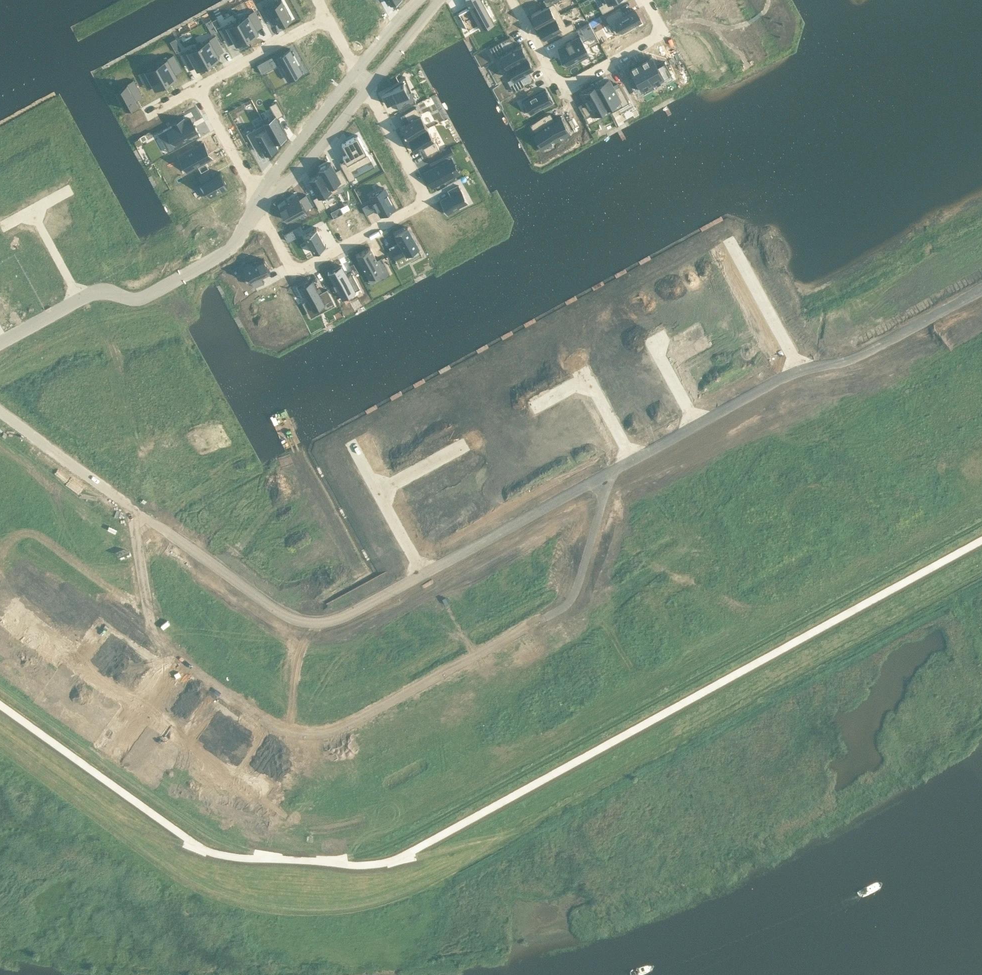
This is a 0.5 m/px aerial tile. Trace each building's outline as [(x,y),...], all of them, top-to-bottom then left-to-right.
[(263,9),(270,22),(276,19),(278,22),(279,25),(291,18),(282,0),(279,0),(263,9)] [(358,5),(370,26),(381,19),(372,3),(377,0),(367,0),(358,5)] [(459,13),(468,29),(479,24),(481,28),(491,23),(494,22),(482,0),(466,0),(469,7),(459,13)] [(531,18),(534,24),(536,24),(537,26),(560,14),(554,2),(558,0),(544,0),(547,6),(531,15),(532,17),(531,18)] [(603,3),(599,5),(603,12),(613,6),(610,1),(612,0),(601,0),(603,3)] [(620,7),(605,16),(609,25),(610,24),(615,34),(633,24),(641,20),(640,18),(635,9),(624,15),(620,7)] [(254,10),(237,19),(247,38),(259,32),(257,29),(255,25),(261,22),(254,10)] [(560,14),(537,26),(544,38),(559,29),(562,34),(575,27),(572,21),(566,24),(560,14)] [(589,23),(592,28),(603,22),(600,17),(589,23)] [(237,19),(220,29),(226,41),(233,37),(235,41),(236,44),(247,38),(237,19)] [(588,22),(579,28),(585,39),(595,34),(589,22),(588,22)] [(215,35),(198,44),(209,63),(220,57),(218,54),(216,50),(222,47),(215,35)] [(510,36),(490,47),(490,48),(491,47),(497,58),(502,55),(507,66),(506,66),(506,67),(527,55),(521,44),(515,47),(514,47),(509,37),(510,37),(510,36)] [(566,43),(558,48),(562,55),(560,56),(560,57),(566,68),(579,61),(589,55),(582,41),(579,36),(571,40),(571,39),(565,42),(566,43)] [(198,44),(181,54),(187,66),(193,62),(195,66),(197,69),(209,63),(198,44)] [(284,52),(269,61),(273,67),(278,64),(287,81),(296,76),(296,75),(302,71),(302,72),(303,72),(298,64),(299,63),(294,54),(293,54),(290,48),(289,49),(290,49),(284,52)] [(166,55),(155,61),(167,82),(177,76),(176,73),(174,70),(180,66),(173,54),(167,57),(166,55)] [(527,55),(506,67),(508,66),(513,77),(508,79),(514,90),(513,91),(514,91),(533,81),(534,80),(533,80),(532,80),(527,70),(528,70),(534,67),(533,66),(532,67),(527,56),(527,55)] [(652,55),(641,61),(653,83),(655,87),(672,78),(664,62),(657,65),(652,55)] [(155,64),(138,73),(145,85),(151,82),(153,85),(155,89),(167,82),(155,61),(154,62),(155,64)] [(635,78),(629,81),(635,92),(653,83),(641,61),(629,67),(635,78)] [(401,79),(381,93),(387,104),(394,100),(399,109),(400,110),(416,102),(415,100),(407,80),(406,76),(401,79)] [(240,78),(218,90),(224,100),(225,102),(246,90),(246,88),(240,78)] [(133,79),(115,89),(125,108),(138,102),(136,99),(134,96),(140,93),(133,79)] [(595,86),(606,107),(609,112),(621,106),(628,102),(629,103),(619,85),(615,87),(612,86),(612,85),(609,80),(596,87),(595,86)] [(585,104),(579,107),(581,107),(584,113),(583,113),(583,114),(584,113),(585,115),(584,116),(584,117),(592,112),(596,120),(609,112),(606,107),(595,86),(582,93),(586,101),(585,104)] [(526,87),(515,93),(519,100),(530,94),(526,87)] [(545,89),(523,101),(531,114),(553,102),(545,89)] [(274,114),(263,120),(278,147),(275,142),(287,135),(279,121),(280,121),(280,120),(279,121),(277,117),(284,114),(276,101),(269,105),(274,114)] [(405,124),(402,126),(408,138),(428,128),(416,107),(404,114),(408,122),(405,124)] [(548,114),(530,124),(534,131),(533,132),(533,133),(535,132),(541,143),(550,139),(551,142),(562,136),(563,137),(567,135),(568,135),(571,133),(570,133),(561,118),(562,117),(552,122),(548,114)] [(173,125),(163,130),(174,149),(200,135),(196,127),(195,127),(195,126),(195,125),(194,126),(193,123),(194,123),(193,123),(190,118),(185,120),(183,118),(179,120),(176,121),(177,122),(172,124),(173,125)] [(264,123),(247,133),(254,146),(260,143),(266,153),(278,147),(263,120),(263,121),(264,123)] [(428,128),(408,138),(415,150),(418,149),(422,147),(426,155),(439,149),(428,128)] [(345,160),(340,163),(349,180),(355,176),(352,170),(371,159),(358,135),(342,143),(347,153),(343,155),(345,160)] [(203,142),(179,155),(188,170),(198,165),(199,166),(206,162),(205,161),(211,158),(210,155),(209,155),(208,153),(209,153),(203,142)] [(440,152),(428,159),(431,164),(443,157),(440,152)] [(37,159),(27,165),(36,182),(46,176),(37,159)] [(449,159),(425,173),(432,186),(457,173),(449,159)] [(331,162),(319,169),(333,193),(331,190),(347,181),(348,182),(342,171),(337,174),(335,171),(331,162)] [(27,165),(17,170),(26,187),(28,186),(36,182),(27,165)] [(321,172),(310,179),(319,195),(313,198),(320,210),(319,208),(325,205),(326,207),(326,206),(322,199),(333,193),(319,169),(321,172)] [(17,170),(7,176),(16,193),(26,187),(17,170)] [(198,176),(182,185),(186,192),(198,185),(204,197),(208,194),(210,197),(218,192),(217,190),(227,184),(221,172),(211,177),(207,171),(198,176)] [(0,180),(0,186),(6,198),(16,193),(7,176),(6,176),(0,180)] [(450,196),(440,201),(447,214),(458,208),(468,203),(465,197),(459,185),(448,191),(450,196)] [(384,187),(370,195),(373,200),(377,209),(381,215),(395,207),(384,187)] [(291,202),(280,207),(287,220),(312,206),(306,194),(299,198),(298,194),(289,199),(291,202)] [(367,204),(362,206),(366,215),(372,212),(367,204)] [(317,227),(303,235),(304,235),(313,251),(313,252),(326,245),(326,244),(325,245),(316,228),(317,228),(317,227)] [(401,243),(390,249),(396,259),(406,253),(409,258),(421,251),(408,227),(395,233),(400,241),(401,243)] [(82,240),(72,245),(82,263),(92,257),(82,240)] [(370,247),(356,255),(363,267),(369,278),(378,273),(381,278),(390,273),(381,257),(377,260),(370,247)] [(47,254),(37,260),(46,277),(47,279),(57,273),(47,254)] [(711,258),(690,270),(695,279),(716,268),(711,258)] [(36,259),(25,264),(35,283),(46,277),(37,260),(36,259)] [(245,269),(240,271),(241,272),(247,284),(251,281),(255,288),(264,283),(260,276),(270,271),(264,259),(253,265),(245,269)] [(242,262),(231,268),(235,275),(241,272),(240,271),(245,269),(243,266),(244,266),(242,262)] [(328,272),(334,284),(336,289),(337,288),(340,294),(342,298),(356,290),(360,288),(352,273),(351,272),(347,274),(342,266),(342,264),(328,272)] [(716,268),(695,279),(700,289),(721,277),(716,268)] [(721,277),(700,289),(705,298),(726,287),(721,277)] [(312,279),(298,287),(302,296),(305,294),(308,299),(302,302),(306,309),(306,308),(308,312),(324,304),(327,309),(335,304),(327,289),(323,292),(320,293),(317,288),(312,279)] [(1,307),(4,312),(27,299),(17,280),(8,286),(9,289),(0,294),(0,308),(1,307)] [(649,286),(648,287),(659,306),(660,305),(670,322),(685,314),(671,290),(665,293),(658,282),(650,287),(649,286)] [(726,287),(705,298),(711,308),(732,296),(726,287)] [(252,301),(258,312),(260,312),(262,316),(261,317),(270,333),(293,320),(284,304),(274,309),(272,305),(275,303),(269,292),(252,301)] [(732,296),(711,308),(716,317),(737,306),(732,296)] [(737,306),(716,317),(721,327),(742,315),(737,306)] [(733,334),(725,338),(727,342),(735,338),(733,334)] [(725,338),(718,342),(720,347),(727,342),(725,338)] [(625,341),(616,345),(626,363),(629,361),(634,358),(625,341)] [(752,342),(742,347),(754,368),(763,363),(752,342)] [(714,345),(706,349),(708,353),(716,349),(714,345)] [(742,347),(733,352),(744,373),(754,368),(742,347)] [(706,349),(699,353),(701,357),(708,353),(706,349)] [(733,352),(723,358),(735,379),(744,373),(733,352)] [(634,358),(629,361),(634,371),(644,366),(638,356),(634,358)] [(723,358),(714,363),(725,384),(735,379),(723,358)] [(714,363),(704,368),(716,389),(725,384),(714,363)] [(704,368),(695,373),(706,394),(716,389),(704,368)] [(547,453),(535,459),(546,480),(558,474),(547,453)] [(522,494),(509,471),(493,480),(506,502),(522,494)] [(477,489),(465,495),(466,497),(477,516),(478,518),(490,511),(484,501),(493,496),(482,476),(473,482),(477,489)] [(453,499),(446,502),(454,516),(460,513),(465,522),(477,516),(466,497),(455,503),(453,499)] [(434,506),(419,514),(433,540),(448,532),(434,506)] [(691,549),(675,557),(680,567),(696,559),(691,549)] [(696,559),(680,567),(685,577),(701,568),(696,559)] [(701,568),(685,577),(690,586),(706,577),(701,568)] [(706,577),(690,586),(696,596),(712,587),(706,577)] [(640,586),(627,594),(633,604),(646,597),(640,586)] [(627,594),(613,601),(619,612),(633,604),(627,594)] [(646,597),(633,604),(638,615),(652,608),(646,597)] [(633,604),(619,612),(625,622),(638,615),(633,604)] [(652,608),(638,615),(644,626),(658,619),(652,608)] [(638,615),(625,622),(631,633),(644,626),(638,615)] [(0,634),(0,653),(2,655),(3,654),(7,657),(13,649),(9,646),(14,638),(3,629),(0,634)] [(121,639),(114,649),(126,658),(134,648),(121,639)] [(539,641),(526,649),(532,659),(545,652),(539,641)] [(134,648),(126,658),(138,667),(146,657),(134,648)] [(114,649),(107,659),(119,668),(126,658),(114,649)] [(526,649),(513,656),(519,667),(532,659),(526,649)] [(19,656),(13,664),(18,667),(17,668),(28,676),(39,660),(28,652),(23,659),(19,656)] [(545,652),(532,659),(538,670),(551,663),(545,652)] [(126,658),(119,668),(132,676),(138,667),(126,658)] [(107,659),(100,669),(112,678),(119,668),(107,659)] [(532,659),(519,667),(525,677),(538,670),(532,659)] [(39,660),(28,676),(38,683),(39,682),(43,686),(49,678),(45,674),(50,667),(39,660)] [(551,663),(538,670),(544,681),(557,674),(551,663)] [(119,668),(112,678),(124,687),(132,676),(119,668)] [(538,670),(525,677),(531,688),(544,681),(538,670)] [(183,673),(177,683),(192,693),(198,684),(183,673)] [(177,683),(170,691),(185,702),(192,693),(177,683)] [(170,691),(164,700),(179,711),(185,702),(170,691)] [(164,700),(158,709),(172,720),(179,711),(164,700)] [(227,715),(219,725),(232,734),(239,724),(227,715)] [(239,724),(232,734),(244,743),(251,733),(239,724)] [(219,725),(212,735),(225,744),(232,734),(219,725)] [(232,734),(225,744),(237,753),(244,743),(232,734)] [(212,735),(205,745),(217,754),(225,744),(212,735)] [(225,744),(217,754),(230,763),(237,753),(225,744)] [(261,758),(253,769),(265,778),(279,759),(267,750),(266,751),(262,748),(257,755),(261,758)]
